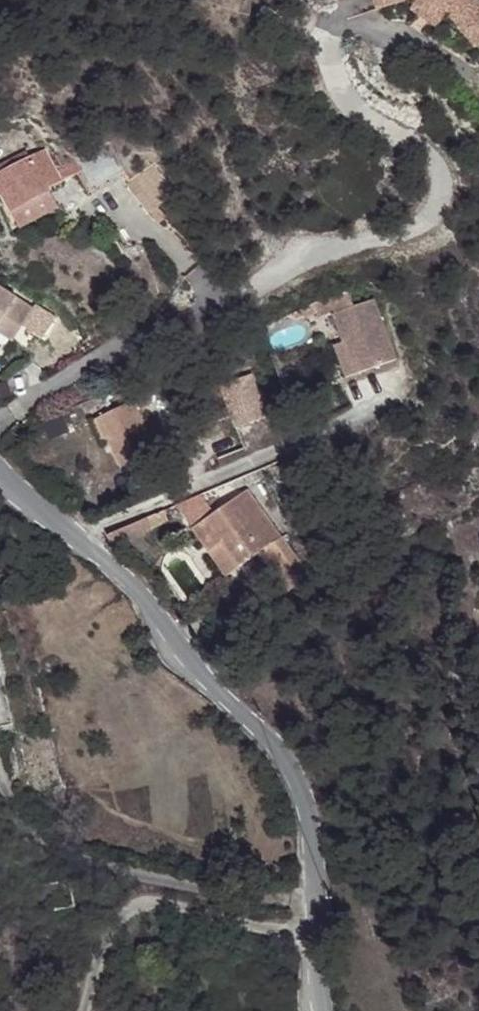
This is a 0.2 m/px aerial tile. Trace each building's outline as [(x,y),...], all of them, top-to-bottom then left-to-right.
[(378,9),(402,0),(374,0),(378,9)] [(434,0),(418,0),(411,10),(440,28),(451,10),(434,0)] [(451,10),(476,47),(478,45),(478,0),(434,0),(451,10)] [(75,159),(89,189),(121,173),(108,144),(75,159)] [(18,210),(49,194),(46,189),(59,181),(68,190),(81,183),(76,174),(79,172),(75,164),(57,174),(43,150),(0,173),(0,198),(1,198),(8,193),(18,210)] [(133,195),(165,181),(152,163),(125,183),(133,195)] [(174,192),(165,181),(133,195),(147,211),(154,206),(174,192)] [(11,214),(18,210),(8,193),(1,198),(11,214)] [(164,218),(154,206),(147,211),(156,224),(164,218)] [(37,307),(0,284),(0,331),(16,341),(37,307)] [(348,339),(360,371),(395,356),(372,298),(331,314),(342,342),(348,339)] [(255,372),(221,384),(237,428),(271,415),(255,372)] [(134,403),(100,418),(111,442),(107,445),(120,473),(158,457),(134,403)] [(111,442),(100,418),(92,422),(102,445),(107,445),(111,442)] [(259,555),(276,580),(298,564),(246,493),(194,531),(206,549),(213,544),(216,551),(225,544),(241,569),(259,555)] [(213,544),(206,549),(210,554),(216,551),(213,544)] [(228,578),(241,569),(225,544),(216,551),(210,554),(228,578)] [(276,580),(287,594),(311,583),(298,564),(276,580)]
